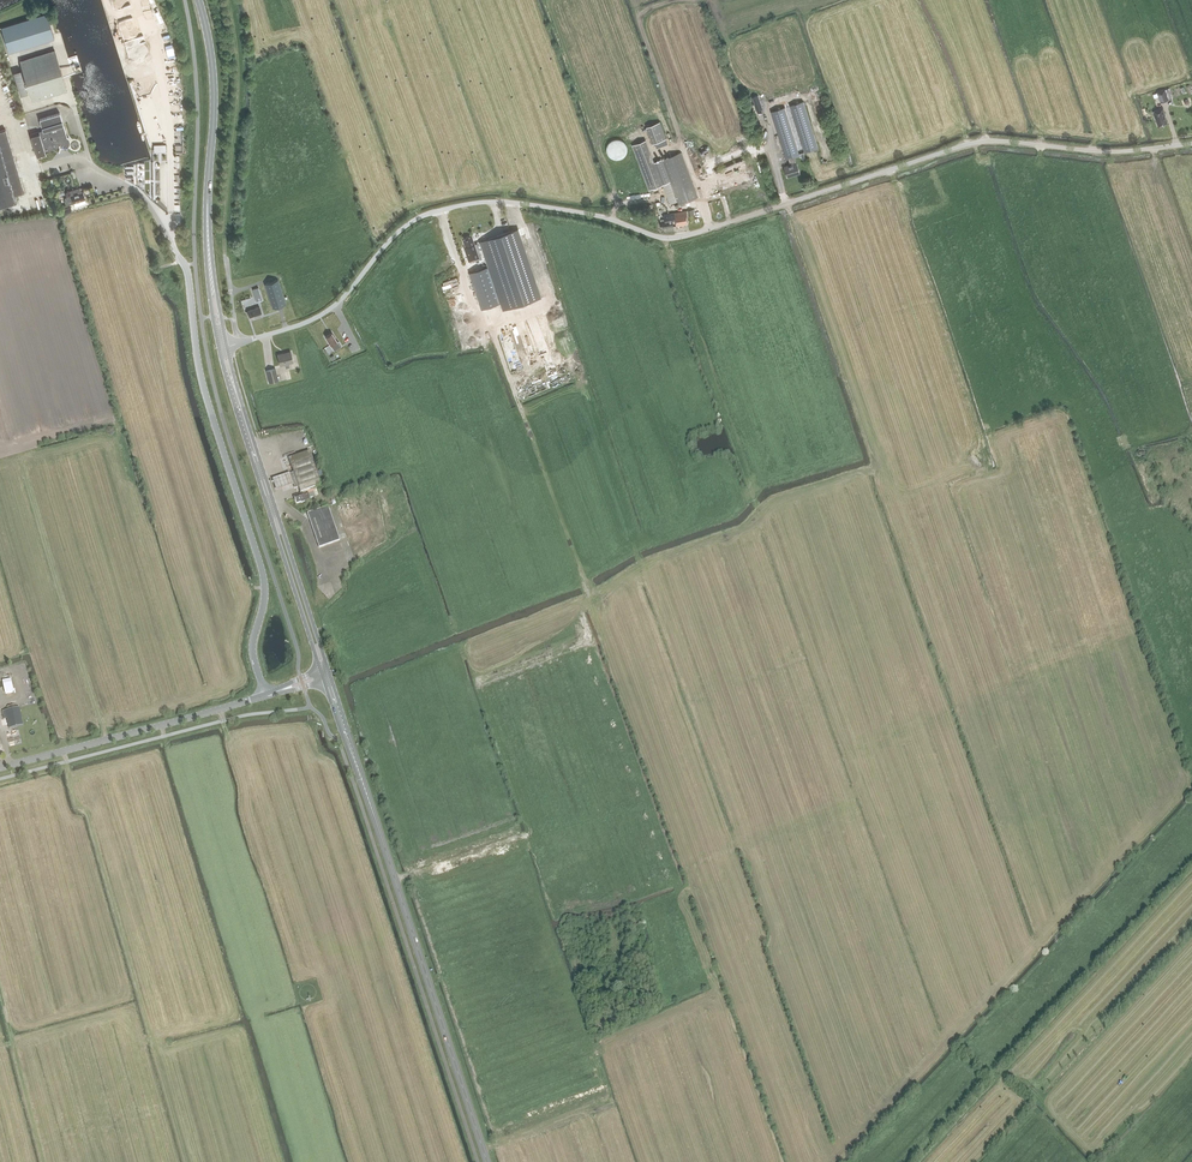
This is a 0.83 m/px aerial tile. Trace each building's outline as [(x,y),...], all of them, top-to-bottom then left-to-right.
[(11,50),(58,39),(51,13),(5,24),(11,50)] [(55,50),(20,61),(32,101),(67,91),(55,50)] [(1168,100),(1165,89),(1157,92),(1160,103),(1168,100)] [(753,109),(753,111),(760,109),(758,104),(756,97),(752,98),(754,103),(750,105),(751,110),(753,109)] [(803,102),(789,106),(803,149),(798,151),(785,108),(771,112),(786,158),(788,157),(790,165),(784,167),(787,177),(800,173),(797,163),(796,163),(794,155),(818,148),(803,102)] [(1165,116),(1162,108),(1157,109),(1158,110),(1152,112),(1155,119),(1157,125),(1166,123),(1164,116),(1165,116)] [(68,148),(68,147),(69,146),(69,145),(70,144),(70,143),(70,141),(69,140),(69,139),(68,138),(69,138),(69,137),(67,137),(60,113),(39,119),(43,131),(30,135),(37,157),(46,155),(45,151),(59,147),(59,149),(59,151),(60,150),(60,147),(62,147),(62,148),(65,147),(68,148)] [(663,122),(649,126),(655,143),(668,139),(663,122)] [(16,202),(14,195),(24,192),(5,129),(0,131),(0,207),(16,202)] [(662,160),(679,204),(698,197),(681,152),(662,160)] [(54,187),(61,184),(59,177),(44,182),(46,188),(54,186),(54,187)] [(71,196),(64,198),(66,205),(73,203),(81,201),(80,201),(85,199),(83,192),(71,196)] [(687,214),(686,211),(674,213),(664,215),(665,220),(660,221),(662,229),(664,228),(665,231),(674,230),(672,219),(675,218),(676,226),(684,225),(684,224),(688,223),(687,216),(689,215),(690,220),(694,219),(692,209),(688,210),(688,214),(687,214)] [(483,248),(489,267),(501,303),(503,310),(504,310),(522,303),(541,297),(518,229),(516,230),(510,232),(499,235),(480,242),(483,248)] [(463,239),(465,247),(470,262),(480,258),(477,250),(479,250),(477,243),(474,244),(472,236),(463,239)] [(470,273),(482,309),(500,303),(488,267),(470,273)] [(286,304),(278,279),(265,284),(273,308),(286,304)] [(248,311),(251,320),(262,316),(259,307),(248,311)] [(336,331),(342,337),(349,330),(343,324),(336,331)] [(337,342),(332,333),(325,337),(331,345),(332,344),(335,350),(341,346),(338,341),(337,342)] [(349,351),(347,345),(334,351),(337,357),(349,351)] [(286,368),(290,367),(289,363),(293,362),(290,351),(277,355),(280,365),(285,364),(286,368)] [(274,368),(266,370),(269,383),(277,380),(274,368)] [(302,492),(302,494),(307,492),(307,493),(310,492),(309,490),(314,488),(321,486),(309,452),(289,459),(293,472),(289,474),(290,475),(291,479),(293,485),(294,487),(295,489),(299,487),(301,493),(302,492)] [(291,479),(290,475),(273,481),(277,493),(294,487),(293,485),(291,479)] [(305,501),(315,497),(314,493),(316,492),(314,488),(309,490),(310,492),(307,493),(307,492),(302,494),(293,497),(296,504),(301,502),(305,501)] [(319,548),(340,541),(328,506),(307,513),(319,548)] [(23,726),(19,707),(1,711),(3,720),(6,719),(9,729),(23,726)]
